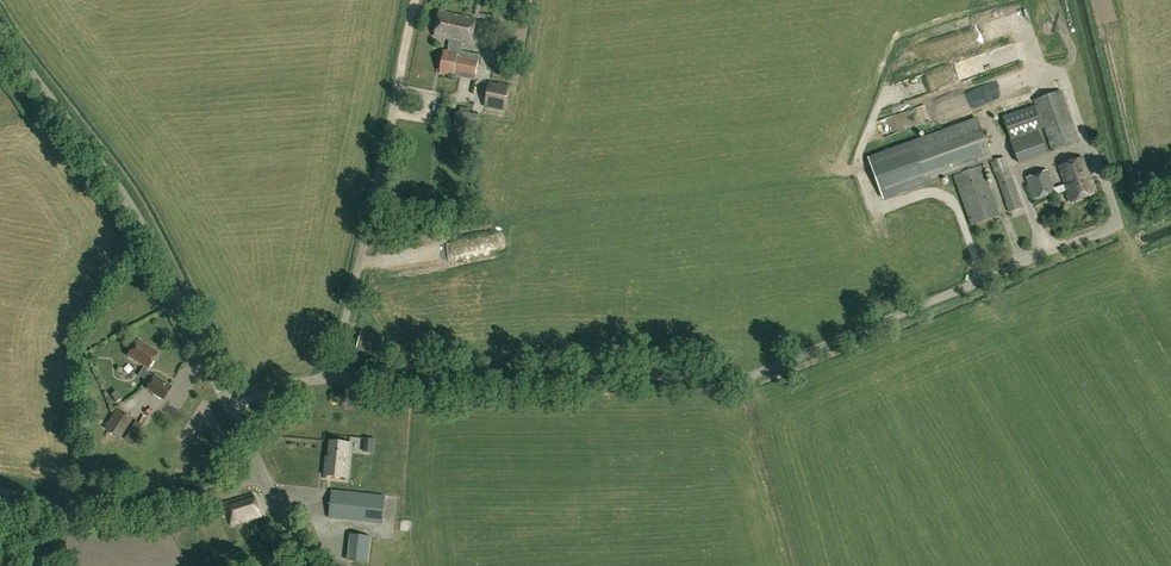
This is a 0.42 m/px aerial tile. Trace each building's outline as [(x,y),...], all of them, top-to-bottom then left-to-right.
[(445,51),(440,73),(475,80),(480,56),(461,52),(463,42),(471,44),(476,19),(440,11),(435,37),(450,40),(448,51),(445,51)] [(960,82),(975,73),(969,62),(953,70),(960,82)] [(484,106),(505,110),(510,87),(489,82),(484,106)] [(1060,91),(1035,100),(1037,106),(1045,128),(1053,151),(1078,142),(1060,91)] [(1038,131),(1045,128),(1037,106),(1003,118),(1011,140),(1038,131)] [(466,113),(456,112),(454,125),(477,128),(478,115),(465,114),(466,113)] [(991,158),(977,119),(867,159),(882,199),(991,158)] [(1047,154),(1038,131),(1011,140),(1010,141),(1019,165),(1047,154)] [(1004,157),(991,162),(1009,212),(1022,207),(1004,157)] [(1068,194),(1066,196),(1068,202),(1071,202),(1071,203),(1097,194),(1092,180),(1091,180),(1083,158),(1059,167),(1066,185),(1054,189),(1048,170),(1026,178),(1034,200),(1055,192),(1056,194),(1066,190),(1068,194)] [(982,166),(954,177),(972,226),(1000,215),(982,166)] [(1057,234),(1069,229),(1066,223),(1054,228),(1057,234)] [(385,338),(361,332),(357,348),(380,355),(385,338)] [(158,352),(138,340),(128,356),(144,366),(138,375),(150,383),(146,389),(163,400),(171,387),(154,376),(154,377),(146,371),(158,352)] [(120,438),(132,420),(116,409),(104,428),(120,438)] [(136,446),(147,428),(135,421),(124,439),(136,446)] [(363,452),(373,453),(374,440),(365,439),(363,452)] [(113,447),(126,454),(129,449),(116,441),(113,447)] [(329,441),(327,463),(326,463),(324,476),(345,478),(349,443),(329,441)] [(382,524),(385,496),(332,491),(329,518),(382,524)] [(231,526),(261,516),(254,494),(224,503),(231,526)] [(350,534),(349,541),(347,561),(368,563),(371,543),(371,536),(350,534)]
